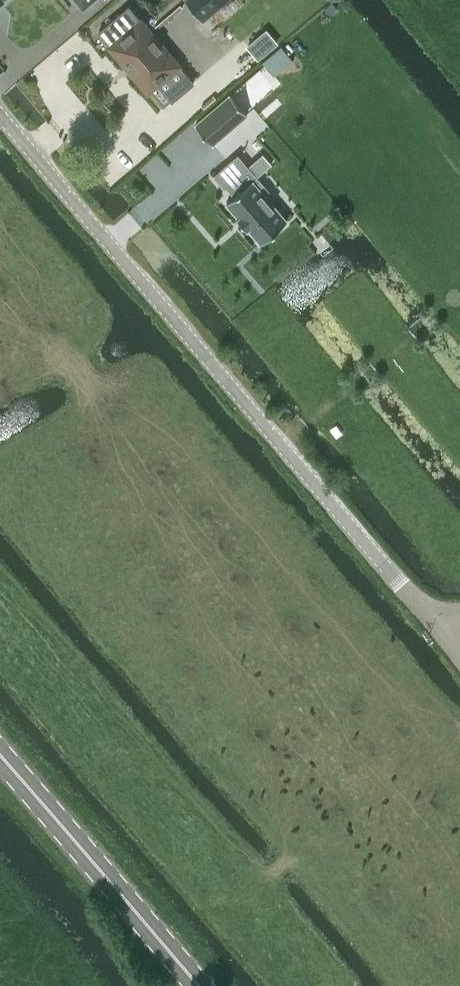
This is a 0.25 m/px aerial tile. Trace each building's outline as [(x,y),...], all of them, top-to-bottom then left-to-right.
[(203,20),(226,0),(186,0),(203,20)] [(99,32),(164,107),(194,81),(129,6),(99,32)] [(194,122),(206,136),(213,144),(247,114),(233,97),(229,92),(194,122)] [(261,240),(286,218),(265,194),(269,190),(257,176),(247,185),(237,174),(248,165),(238,154),(213,175),(224,187),(226,185),(235,195),(228,201),(239,215),(237,216),(248,228),(249,227),(261,240)]
